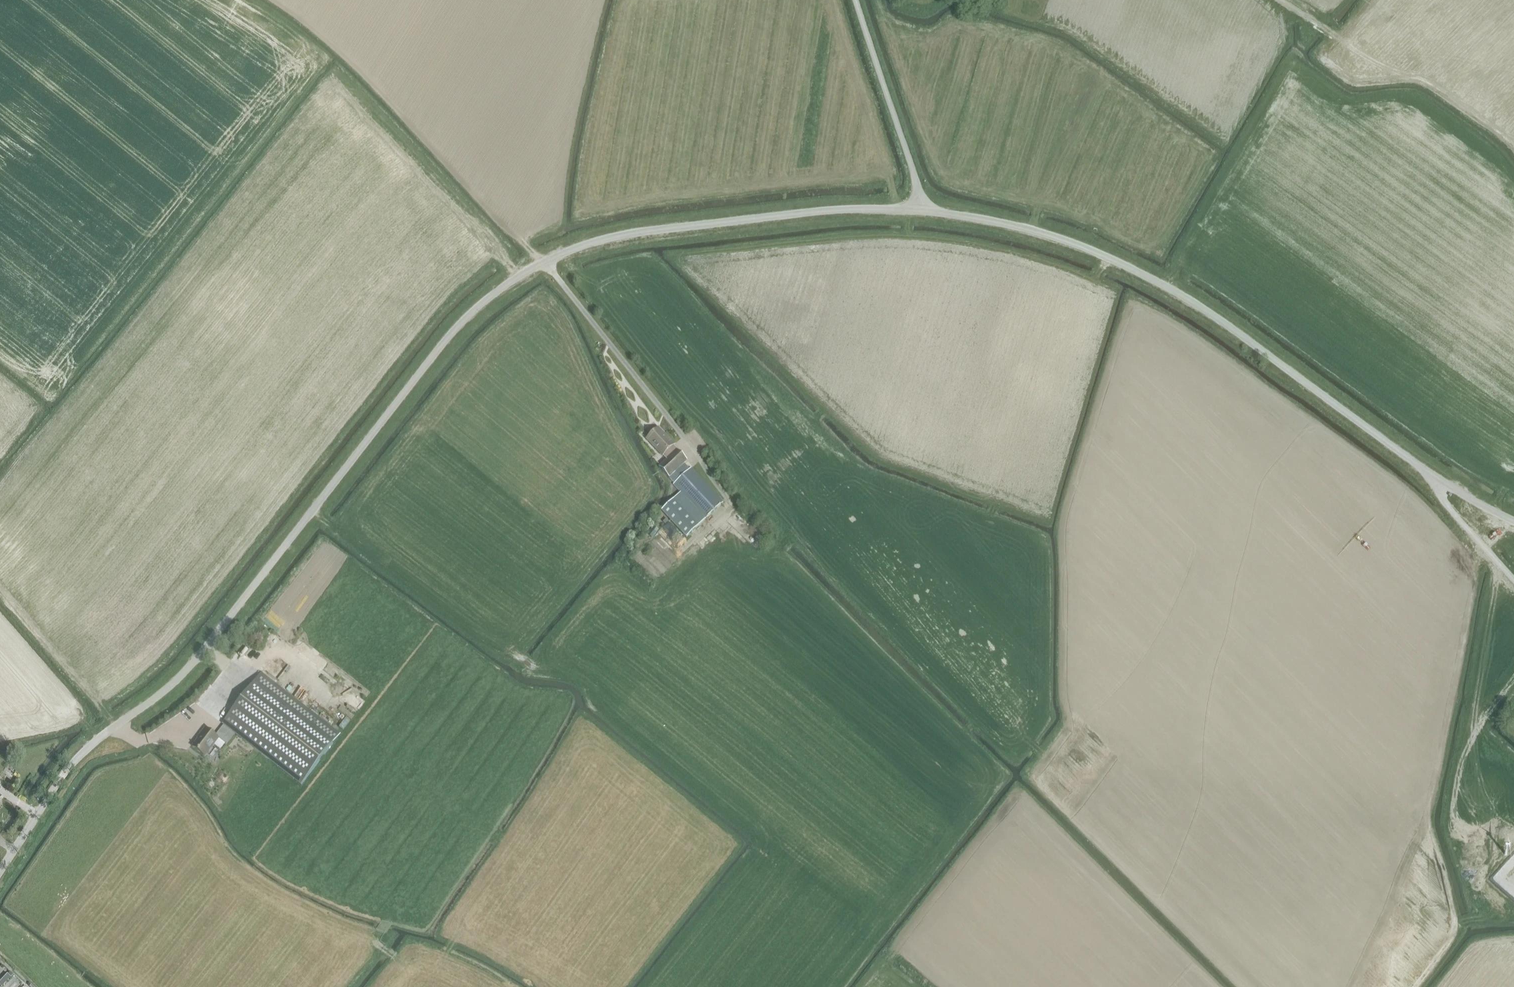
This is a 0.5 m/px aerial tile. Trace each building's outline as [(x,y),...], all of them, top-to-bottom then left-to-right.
[(675,444),(669,438),(668,439),(658,429),(647,440),(662,456),(663,456),(667,460),(677,450),(673,446),(675,444)] [(677,450),(667,460),(659,468),(669,478),(684,464),(687,461),(677,450)] [(723,502),(691,468),(689,470),(684,464),(669,478),(674,484),(673,485),(681,493),(705,519),(723,502)] [(705,519),(681,493),(661,511),(686,537),(705,519)] [(652,538),(658,530),(654,527),(648,535),(652,538)] [(653,542),(667,557),(673,552),(659,537),(653,542)] [(201,735),(192,746),(205,756),(214,744),(220,749),(224,743),(226,745),(235,733),(301,785),(333,743),(340,734),(261,672),(253,682),(222,723),(224,725),(215,736),(204,728),(200,734),(201,735)] [(7,974),(2,979),(6,982),(10,977),(7,974)]
